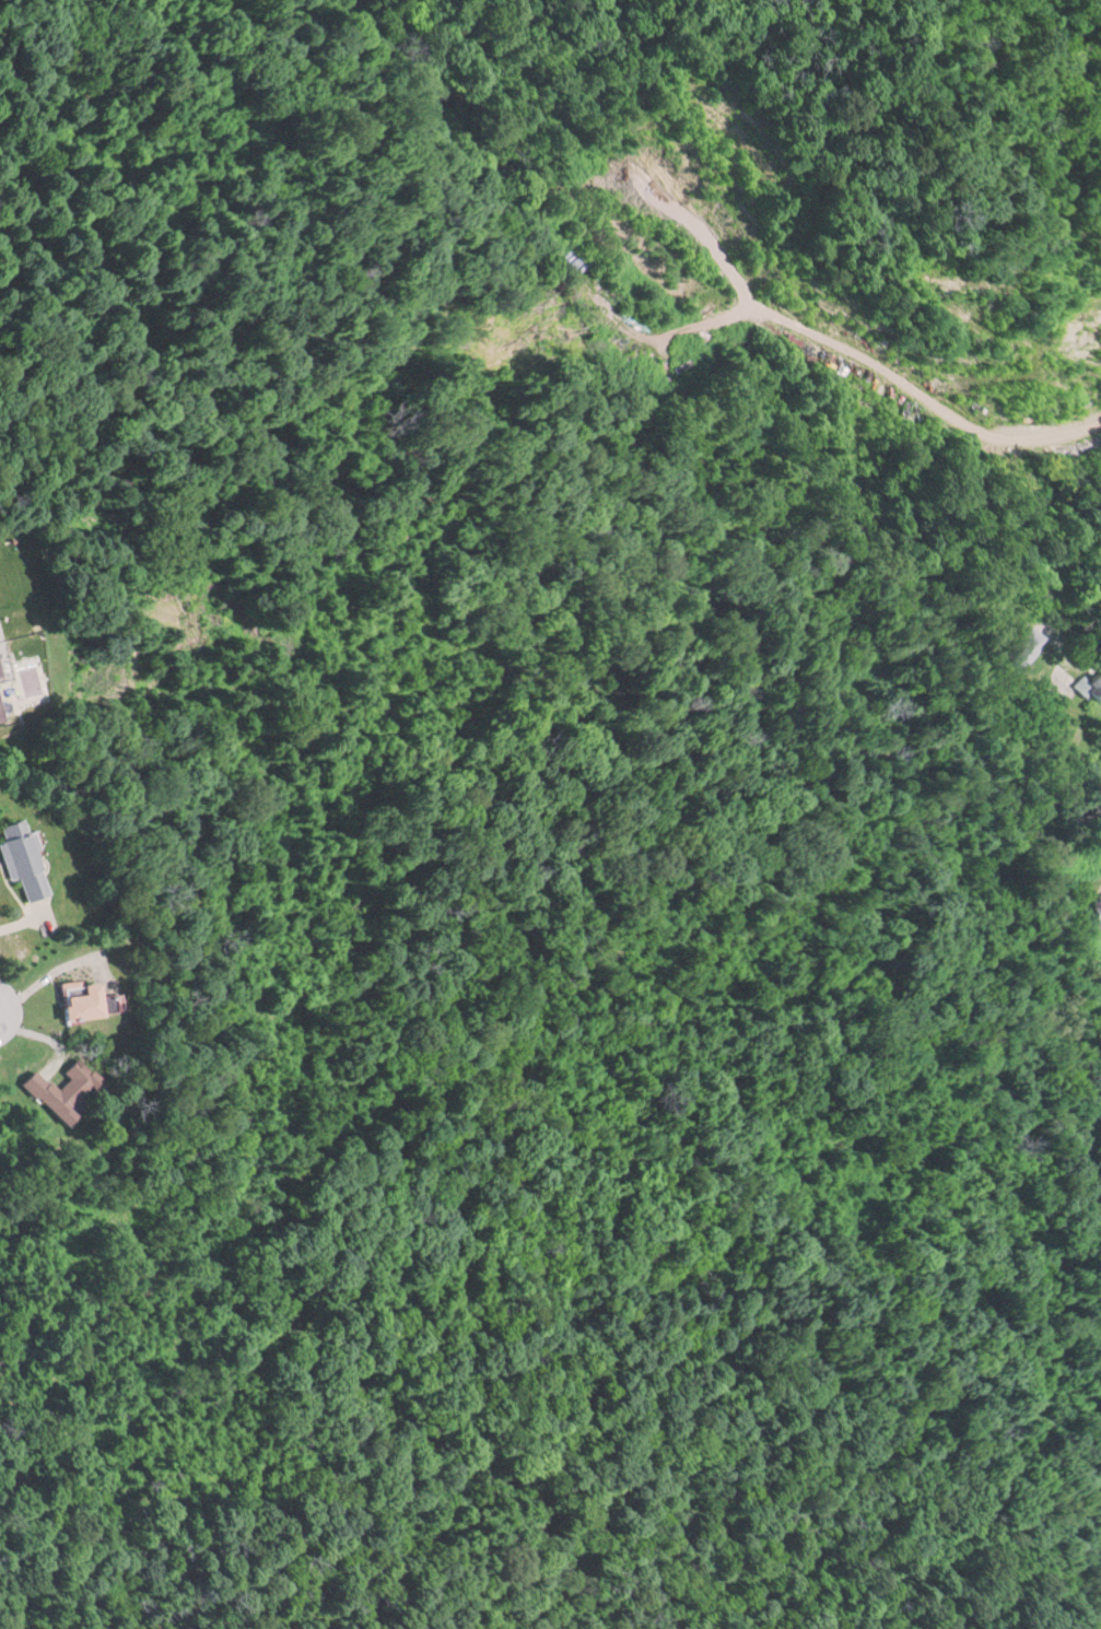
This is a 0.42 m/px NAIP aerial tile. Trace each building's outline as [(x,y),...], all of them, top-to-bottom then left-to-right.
[(1041,637),(1024,624),(1004,652),(1020,665),(1041,637)] [(1064,702),(1077,687),(1095,703),(1100,696),(1100,665),(1082,685),(1054,659),(1037,677),(1064,702)] [(16,877),(22,899),(43,893),(22,817),(0,823),(0,857),(6,880),(16,877)] [(1100,931),(1100,895),(1091,896),(1095,932),(1100,931)] [(88,982),(54,982),(54,1019),(91,1019),(91,997),(88,997),(88,982)] [(55,1122),(67,1112),(61,1105),(90,1080),(70,1058),(58,1069),(65,1076),(51,1088),(32,1066),(17,1080),(55,1122)]
